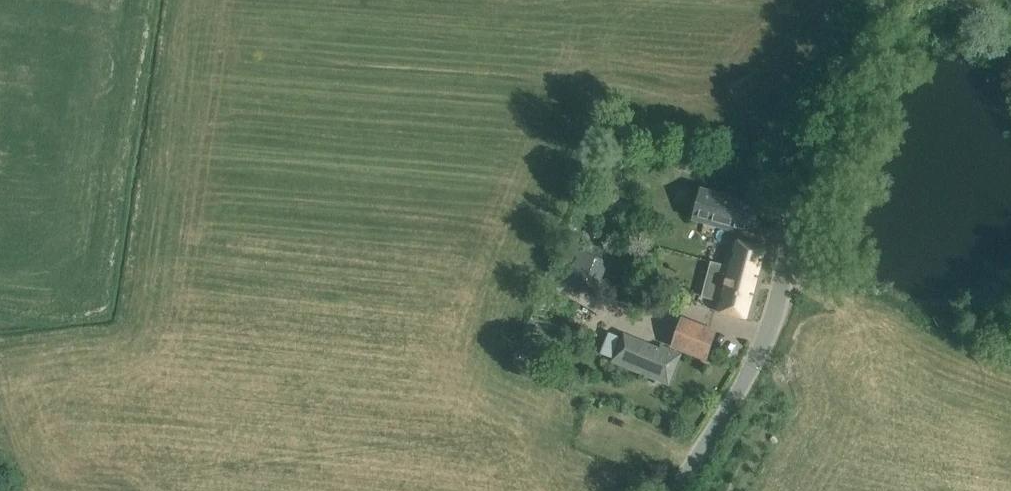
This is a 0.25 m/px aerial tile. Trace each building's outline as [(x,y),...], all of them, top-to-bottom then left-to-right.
[(742,243),(744,233),(746,234),(753,205),(701,191),(693,220),(734,231),(732,240),(730,240),(724,266),(762,276),(769,250),(742,243)] [(587,251),(574,284),(597,294),(611,260),(587,251)] [(762,276),(724,266),(709,262),(708,266),(722,270),(712,310),(751,320),(762,276)] [(680,320),(671,348),(705,359),(714,331),(680,320)] [(610,342),(603,358),(668,385),(681,354),(660,346),(658,349),(622,334),(618,345),(610,342)]
